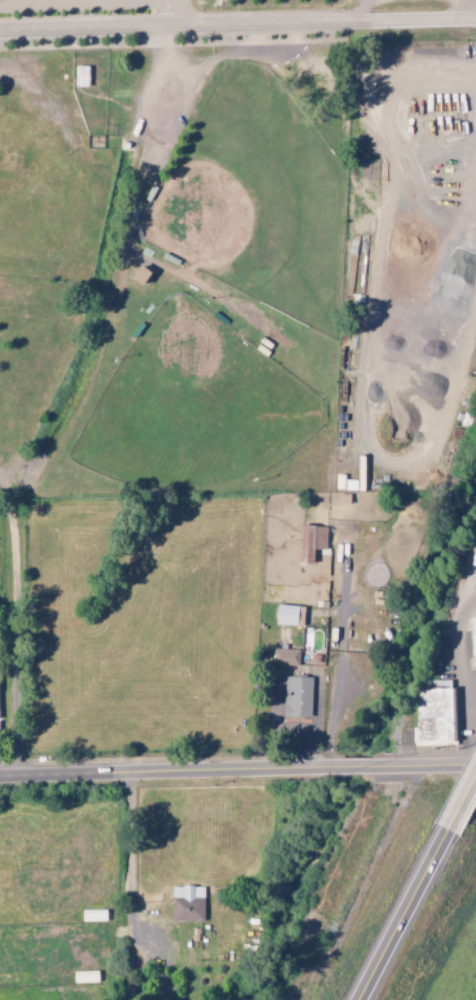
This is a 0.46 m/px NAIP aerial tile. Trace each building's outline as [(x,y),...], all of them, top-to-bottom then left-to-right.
[(90,66),(76,66),(76,86),(89,86),(90,66)] [(299,564),(314,564),(314,550),(327,550),(327,527),(300,526),(299,564)] [(277,625),(304,626),(305,606),(278,605),(277,625)] [(273,666),(299,666),(300,650),(273,649),(273,666)] [(312,718),(313,678),(285,677),(284,717),(312,718)] [(416,746),(454,745),(453,689),(415,690),(416,746)] [(204,887),(173,887),(173,921),(204,921),(204,887)] [(82,911),(83,922),(107,922),(107,910),(82,911)]
